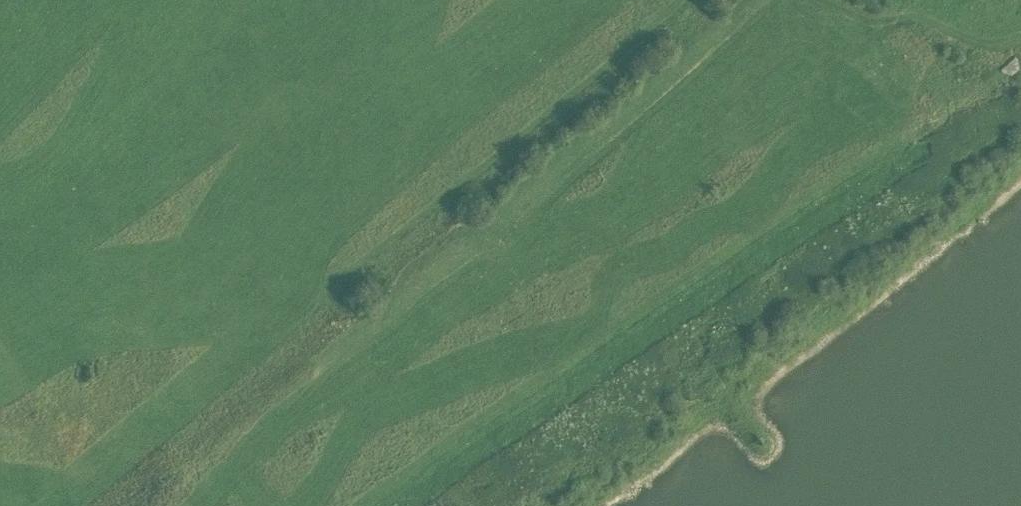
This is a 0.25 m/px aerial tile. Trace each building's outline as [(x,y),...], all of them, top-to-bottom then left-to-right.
[(1015,58),(1001,70),(1003,73),(1012,76),(1019,72),(1018,62),(1015,58)]
